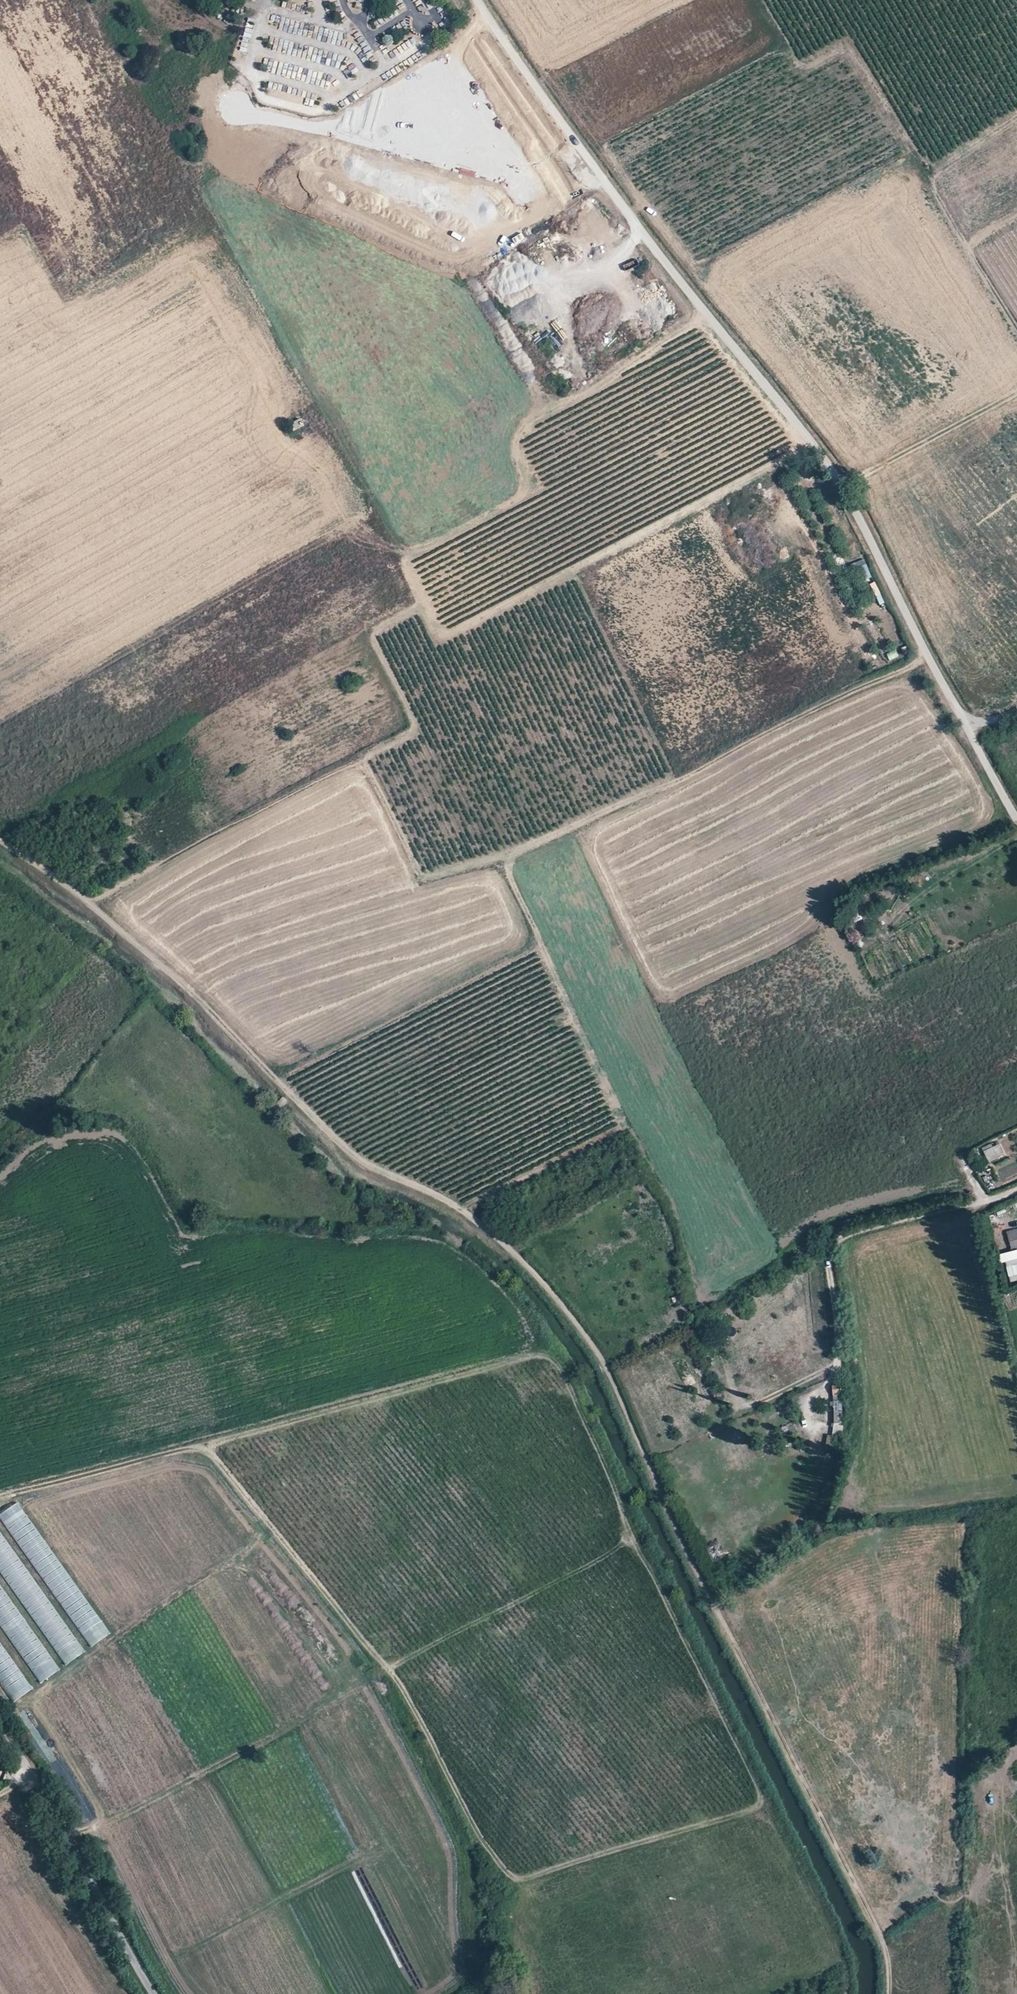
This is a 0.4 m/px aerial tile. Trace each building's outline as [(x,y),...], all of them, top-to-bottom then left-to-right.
[(641,328),(645,322),(632,313),(628,319),(641,328)] [(290,423),(293,430),(303,424),(300,418),(290,423)] [(865,558),(850,563),(856,579),(870,574),(865,558)] [(984,1147),(986,1160),(1003,1156),(1001,1144),(984,1147)] [(1010,1281),(1016,1278),(1016,1248),(1001,1254),(1010,1281)] [(833,1386),(833,1396),(841,1395),(840,1385),(833,1386)] [(833,1396),(835,1423),(842,1423),(841,1395),(833,1396)] [(33,1530),(19,1503),(0,1513),(0,1514),(14,1540),(33,1530)] [(724,1583),(728,1590),(734,1586),(730,1579),(724,1583)] [(32,1690),(20,1670),(19,1671),(3,1643),(0,1645),(0,1684),(1,1686),(3,1684),(13,1701),(32,1690)]
